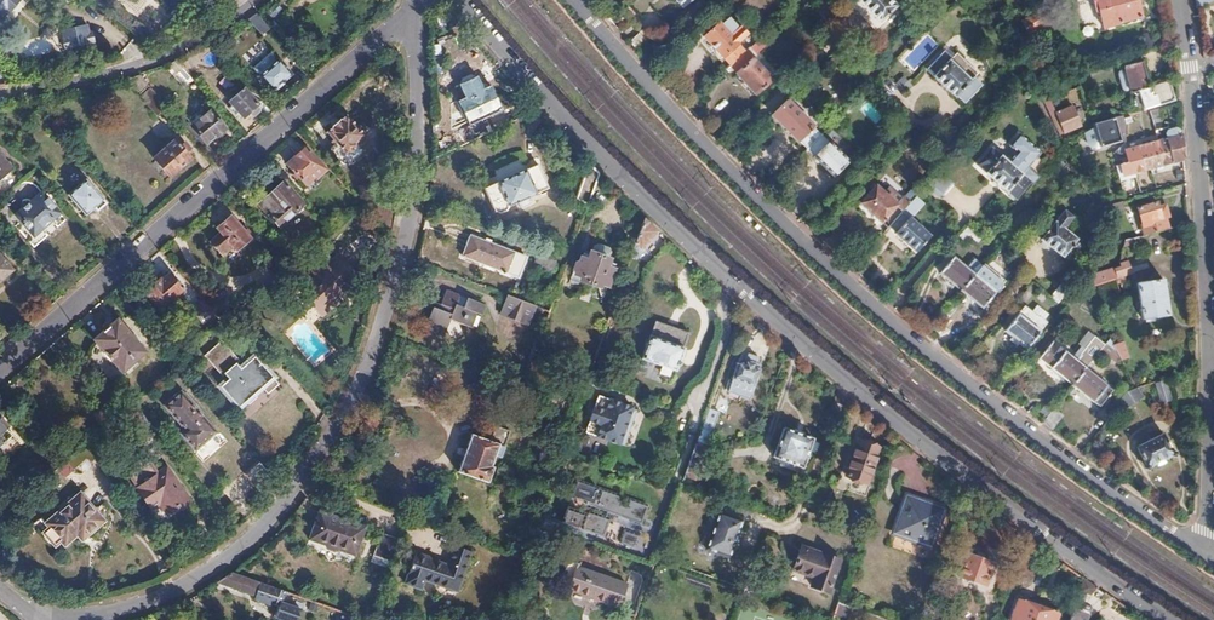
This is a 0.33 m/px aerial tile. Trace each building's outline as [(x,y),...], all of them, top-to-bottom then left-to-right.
[(7,11),(10,11),(17,2),(17,0),(0,0),(0,20),(7,11)] [(891,0),(860,0),(879,20),(896,5),(891,0)] [(1137,0),(1093,0),(1096,11),(1099,10),(1104,28),(1119,24),(1119,22),(1142,16),(1137,0)] [(1196,9),(1213,1),(1213,0),(1194,0),(1196,9)] [(837,15),(825,2),(818,9),(830,22),(837,15)] [(275,4),(266,13),(271,19),(281,10),(275,4)] [(266,26),(256,14),(249,20),(259,32),(266,26)] [(434,22),(439,32),(447,29),(443,18),(434,22)] [(754,94),(771,79),(752,58),(751,59),(744,52),(737,44),(739,43),(720,22),(704,36),(723,58),(724,57),(730,64),(737,72),(736,73),(754,94)] [(63,51),(93,44),(91,35),(88,36),(86,24),(61,29),(63,41),(61,41),(63,51)] [(637,51),(651,38),(643,29),(629,42),(637,51)] [(242,55),(252,67),(270,50),(260,39),(242,55)] [(1202,48),(1203,58),(1213,54),(1213,43),(1202,48)] [(962,102),(982,83),(973,74),(977,70),(960,52),(955,57),(948,49),(928,69),(936,76),(938,74),(956,93),(955,94),(962,102)] [(856,73),(836,52),(831,57),(851,79),(856,73)] [(267,71),(278,60),(271,53),(260,63),(267,71)] [(281,85),(292,74),(280,59),(278,60),(267,71),(261,76),(272,89),(279,82),(281,85)] [(1149,86),(1142,61),(1125,66),(1125,67),(1132,92),(1132,93),(1139,91),(1150,87),(1149,86)] [(1132,92),(1125,67),(1121,68),(1128,93),(1132,92)] [(919,78),(913,71),(905,78),(912,85),(919,78)] [(503,112),(492,87),(484,91),(478,77),(471,73),(462,77),(458,86),(463,98),(455,101),(467,128),(457,132),(463,146),(494,132),(488,119),(503,112)] [(902,75),(894,83),(903,92),(911,85),(902,75)] [(166,106),(147,85),(140,77),(127,80),(146,101),(144,103),(157,116),(166,107),(166,106)] [(1175,100),(1169,81),(1149,86),(1150,87),(1139,91),(1140,93),(1145,109),(1175,100)] [(276,93),(283,87),(281,85),(279,82),(272,89),(276,93)] [(262,98),(249,84),(230,101),(244,116),(248,112),(251,116),(254,116),(260,111),(260,107),(258,105),(258,103),(257,102),(262,98)] [(813,127),(814,126),(788,100),(773,115),(799,141),(800,140),(807,147),(814,155),(813,156),(834,176),(849,160),(829,140),(827,141),(820,134),(813,127)] [(867,103),(861,109),(873,122),(879,116),(867,103)] [(1081,123),(1072,105),(1056,112),(1065,131),(1081,123)] [(1184,158),(1183,145),(1182,135),(1180,135),(1178,132),(1176,129),(1167,131),(1167,135),(1163,122),(1161,123),(1157,108),(1147,111),(1157,141),(1124,151),(1127,162),(1115,166),(1120,181),(1136,176),(1135,172),(1184,158)] [(225,130),(224,128),(226,126),(210,109),(187,130),(194,138),(202,146),(216,134),(218,136),(225,130)] [(1123,142),(1116,120),(1124,118),(1123,114),(1093,124),(1100,149),(1123,142)] [(355,143),(363,135),(362,134),(364,132),(359,126),(357,128),(347,116),(341,122),(339,120),(332,127),(333,128),(328,133),(337,144),(329,152),(342,165),(353,169),(362,161),(362,151),(355,143)] [(1082,133),(1089,149),(1099,144),(1091,128),(1082,133)] [(977,162),(1017,198),(1032,181),(1034,182),(1041,175),(1029,165),(1042,150),(1020,131),(1010,143),(1018,150),(1011,158),(993,143),(977,162)] [(177,142),(174,139),(153,158),(171,177),(191,159),(186,153),(191,148),(186,142),(184,144),(181,140),(177,142)] [(287,165),(305,186),(316,176),(318,178),(326,171),(305,148),(287,165)] [(0,154),(0,181),(14,169),(0,154)] [(496,180),(523,170),(519,160),(493,170),(496,180)] [(589,198),(598,173),(588,163),(582,180),(575,200),(587,204),(589,198)] [(546,188),(536,164),(483,189),(493,211),(496,211),(499,213),(506,210),(507,206),(517,201),(519,206),(529,202),(527,197),(546,188)] [(939,169),(926,184),(939,196),(953,181),(939,169)] [(105,202),(85,179),(68,194),(85,213),(93,206),(96,210),(105,202)] [(303,205),(283,183),(259,205),(279,227),(303,205)] [(916,195),(918,193),(912,187),(902,198),(889,186),(883,193),(874,185),(860,201),(881,220),(882,219),(889,225),(916,195)] [(60,212),(42,192),(16,215),(34,235),(60,212)] [(929,235),(909,217),(923,202),(916,195),(889,225),(896,231),(894,233),(916,251),(929,235)] [(393,220),(397,205),(378,202),(374,221),(389,238),(390,237),(393,220)] [(1170,228),(1163,210),(1160,211),(1157,202),(1137,209),(1145,235),(1160,231),(1170,228)] [(1077,221),(1063,209),(1040,237),(1062,256),(1063,254),(1068,258),(1080,244),(1074,240),(1076,238),(1068,231),(1077,221)] [(249,239),(231,218),(217,230),(221,234),(210,243),(222,257),(233,248),(236,251),(249,239)] [(635,257),(658,232),(654,227),(644,219),(637,240),(631,256),(635,257)] [(965,246),(977,233),(967,225),(955,239),(965,246)] [(518,253),(470,235),(462,256),(510,275),(518,253)] [(551,272),(556,259),(537,252),(533,265),(551,272)] [(607,286),(614,265),(607,262),(608,259),(590,252),(589,256),(582,253),(579,261),(575,260),(571,270),(573,270),(572,272),(575,273),(575,274),(582,277),(581,280),(599,286),(600,283),(607,286)] [(290,265),(296,260),(291,253),(285,258),(290,265)] [(300,287),(323,315),(346,296),(343,293),(362,277),(341,253),(323,268),(318,262),(303,274),(308,280),(300,287)] [(862,276),(874,262),(864,253),(852,266),(862,276)] [(0,255),(0,277),(2,279),(13,270),(0,255)] [(940,272),(982,307),(1003,281),(975,258),(968,267),(953,255),(940,272)] [(1127,273),(1123,261),(1119,262),(1119,265),(1113,268),(1116,277),(1127,273)] [(632,276),(636,265),(629,262),(627,267),(625,273),(632,276)] [(1056,301),(1080,271),(1073,265),(1049,295),(1056,301)] [(1103,281),(1116,277),(1113,268),(1087,276),(1090,285),(1103,281)] [(579,287),(581,280),(582,277),(575,274),(575,273),(572,272),(571,272),(567,282),(579,287)] [(159,311),(183,290),(169,273),(161,280),(160,278),(143,293),(159,311)] [(1162,278),(1136,282),(1141,318),(1166,314),(1162,278)] [(1109,299),(1103,281),(1090,285),(1096,303),(1109,299)] [(445,289),(439,304),(441,305),(439,311),(432,308),(424,328),(443,336),(449,320),(470,328),(476,313),(455,304),(459,295),(445,289)] [(180,299),(191,308),(197,301),(187,292),(180,299)] [(534,323),(540,308),(517,300),(507,296),(500,314),(526,324),(528,321),(534,323)] [(439,311),(441,305),(439,304),(429,299),(426,305),(432,308),(439,311)] [(201,323),(213,312),(202,300),(190,312),(201,323)] [(1005,328),(1027,345),(1046,319),(1039,314),(1040,311),(1025,300),(1005,328)] [(145,352),(117,320),(94,340),(103,350),(103,351),(103,353),(105,356),(107,358),(109,360),(112,361),(122,372),(145,352)] [(683,348),(688,333),(654,321),(649,336),(648,335),(640,359),(675,371),(684,348),(683,348)] [(1072,384),(1104,343),(1093,334),(1079,352),(1081,354),(1076,359),(1051,339),(1038,356),(1072,384)] [(245,366),(222,340),(204,356),(229,383),(221,390),(249,421),(285,389),(255,356),(245,366)] [(1128,354),(1121,340),(1112,344),(1114,348),(1120,359),(1128,354)] [(732,379),(754,387),(760,370),(753,368),(757,358),(747,354),(743,364),(737,362),(732,379)] [(1113,389),(1086,367),(1072,384),(1094,401),(1095,400),(1101,404),(1113,389)] [(552,386),(555,379),(528,369),(525,377),(552,386)] [(754,387),(732,379),(726,393),(749,401),(754,387)] [(1170,397),(1165,381),(1156,383),(1161,400),(1170,397)] [(1141,397),(1135,387),(1127,391),(1120,398),(1123,404),(1125,408),(1141,397)] [(217,433),(180,391),(163,406),(185,431),(180,435),(195,452),(217,433)] [(632,407),(598,395),(585,432),(619,444),(619,443),(624,444),(636,410),(631,408),(632,407)] [(149,427),(130,403),(120,413),(138,436),(149,427)] [(1053,429),(1064,415),(1054,408),(1044,422),(1050,426),(1053,429)] [(706,442),(715,418),(706,415),(697,438),(706,442)] [(0,424),(0,446),(11,436),(0,424)] [(470,435),(457,472),(488,483),(494,468),(490,467),(495,456),(500,458),(503,450),(502,450),(509,432),(495,427),(489,441),(470,435)] [(810,438),(784,429),(774,458),(790,464),(788,470),(798,473),(810,438)] [(1173,452),(1163,432),(1137,446),(1146,465),(1173,452)] [(880,446),(858,439),(845,474),(867,482),(880,446)] [(98,455),(88,440),(65,461),(73,469),(85,458),(88,458),(91,461),(98,455)] [(188,502),(169,473),(167,474),(162,467),(154,472),(147,462),(140,467),(135,461),(127,467),(126,471),(136,485),(134,487),(148,508),(158,502),(165,513),(175,506),(178,510),(188,502)] [(270,475),(261,465),(258,461),(244,473),(256,487),(270,475)] [(51,486),(63,476),(56,469),(45,479),(51,486)] [(626,496),(577,479),(571,497),(644,523),(650,505),(631,498),(628,507),(623,505),(626,496)] [(946,506),(908,492),(894,530),(932,544),(946,506)] [(79,494),(45,524),(64,546),(77,535),(82,541),(103,522),(79,494)] [(567,506),(560,525),(605,541),(613,520),(589,511),(588,514),(567,506)] [(354,553),(364,525),(320,509),(309,537),(326,543),(325,545),(337,549),(337,547),(354,553)] [(727,557),(740,520),(717,512),(703,549),(727,557)] [(640,534),(626,529),(621,544),(635,548),(640,534)] [(399,537),(381,532),(373,554),(391,560),(399,537)] [(829,589),(840,556),(802,543),(794,566),(815,574),(812,583),(829,589)] [(458,591),(472,552),(454,546),(447,565),(429,558),(429,556),(417,552),(405,583),(421,589),(425,579),(458,591)] [(389,566),(391,560),(373,554),(371,560),(389,566)] [(991,565),(963,554),(954,575),(982,586),(991,565)] [(663,566),(665,560),(655,556),(653,563),(663,566)] [(618,606),(626,583),(577,565),(569,588),(618,606)] [(281,591),(230,573),(225,576),(216,582),(253,595),(253,599),(275,607),(272,616),(284,619),(292,619),(297,609),(277,602),(281,591)] [(1090,593),(1096,585),(1084,577),(1079,590),(1090,593)] [(1010,619),(1060,619),(1062,615),(1057,613),(1059,609),(1021,596),(1020,601),(1015,599),(1008,619),(1010,619)] [(647,618),(651,607),(639,603),(635,614),(647,618)] [(677,616),(657,609),(653,619),(676,619),(677,616)] [(1086,614),(1073,609),(1069,619),(1083,619),(1086,614)]
